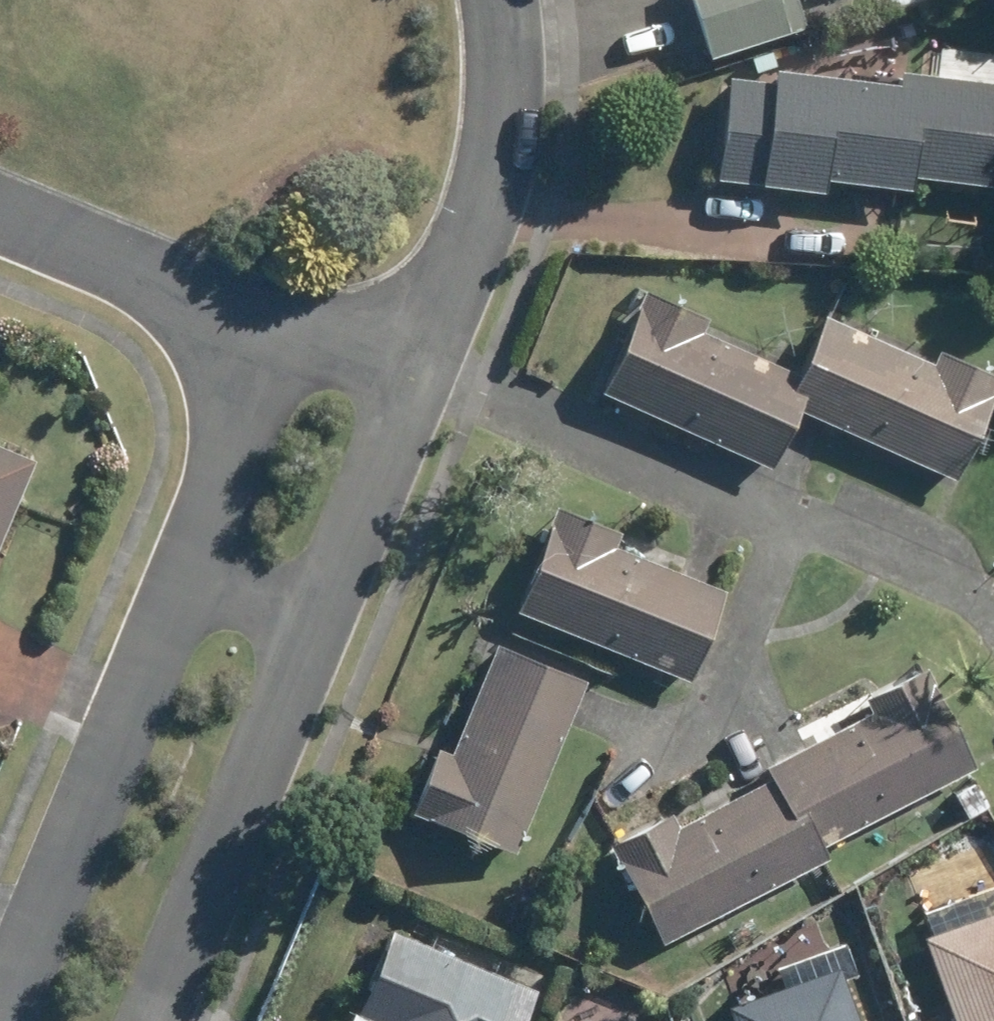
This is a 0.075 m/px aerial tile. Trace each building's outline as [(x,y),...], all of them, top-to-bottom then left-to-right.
[(711,60),(807,30),(798,0),(693,0),(711,60)] [(894,14),(929,0),(889,0),(894,14)] [(792,74),(795,54),(778,52),(774,86),(729,81),(718,181),(824,193),(826,180),(911,190),(912,177),(993,186),(993,82),(900,72),(897,86),(792,74)] [(701,332),(708,318),(648,291),(602,395),(760,464),(799,376),(701,332)] [(760,464),(770,469),(796,410),(957,481),(993,398),(993,378),(939,354),(933,367),(825,319),(799,376),(760,464)] [(27,459),(0,447),(0,521),(27,459)] [(556,508),(516,614),(689,682),(725,592),(615,549),(621,534),(556,508)] [(439,752),(414,812),(515,854),(585,683),(496,648),(451,756),(439,752)] [(927,671),(867,701),(874,715),(766,771),(772,781),(815,866),(850,849),(843,837),(977,769),(927,671)] [(671,815),(612,845),(662,945),(815,866),(772,781),(679,830),(671,815)] [(920,911),(928,932),(919,936),(952,1020),(993,1020),(993,884),(920,911)] [(526,991),(386,934),(352,1011),(379,1020),(513,1020),(526,991)] [(782,990),(728,1010),(732,1020),(857,1020),(843,982),(855,978),(844,945),(774,969),(782,990)]
